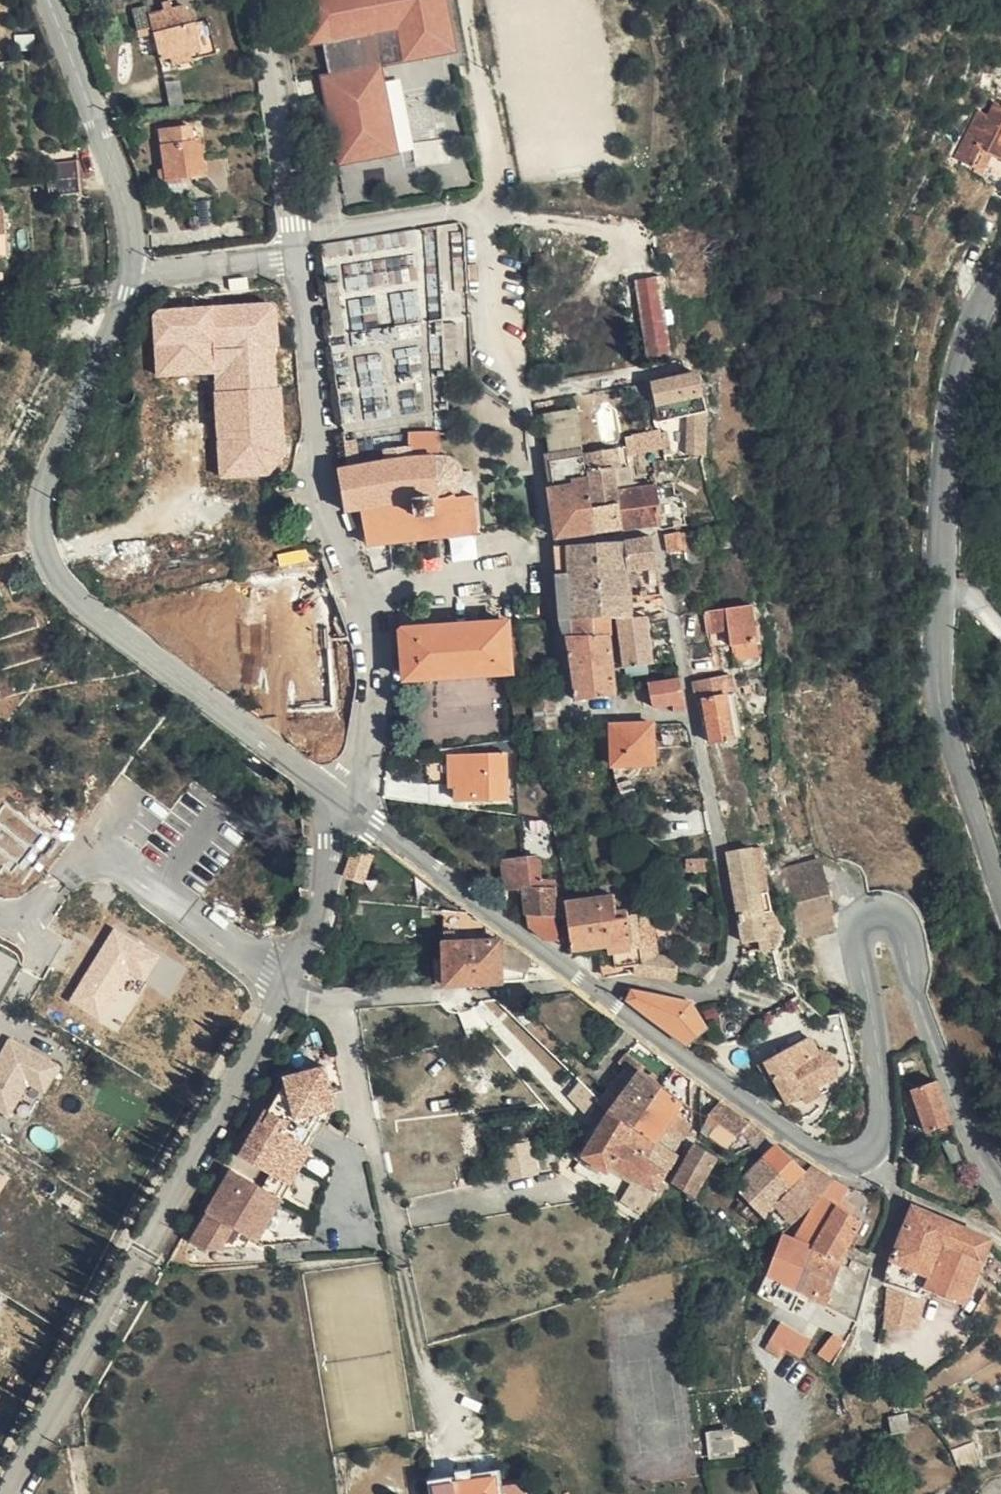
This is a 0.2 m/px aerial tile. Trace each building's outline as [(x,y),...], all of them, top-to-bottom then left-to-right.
[(442,51),(434,9),(443,7),(442,0),(295,0),(304,42),(322,39),(330,74),(332,91),(324,93),(338,163),(383,154),(369,84),(383,82),(380,64),(442,51)] [(172,4),(151,9),(152,18),(174,13),(172,4)] [(434,9),(442,51),(451,49),(443,7),(434,9)] [(152,18),(151,9),(135,14),(141,39),(158,35),(165,60),(176,57),(196,53),(200,52),(195,26),(190,27),(186,9),(174,13),(152,18)] [(196,53),(176,57),(177,65),(197,61),(196,53)] [(332,91),(330,74),(321,76),(324,93),(332,91)] [(397,151),(383,82),(369,84),(383,154),(397,151)] [(981,154),(992,161),(1000,144),(1000,112),(982,102),(974,116),(964,109),(941,155),(956,165),(968,146),(981,154)] [(173,185),(196,183),(208,182),(206,153),(198,154),(196,135),(168,138),(172,178),(173,185)] [(970,173),(981,154),(968,146),(956,165),(970,173)] [(50,186),(79,184),(78,169),(49,171),(50,186)] [(196,196),(196,183),(173,185),(172,178),(168,179),(170,198),(196,196)] [(80,201),(79,184),(50,186),(51,203),(80,201)] [(643,356),(667,354),(661,276),(637,278),(643,356)] [(212,374),(217,479),(284,475),(275,301),(151,307),(154,377),(212,374)] [(695,373),(651,380),(660,422),(685,415),(681,452),(698,454),(703,409),(695,373)] [(552,486),(547,486),(553,536),(590,531),(586,503),(575,405),(544,411),(552,486)] [(359,464),(346,466),(338,467),(343,508),(360,505),(399,501),(449,494),(454,488),(455,485),(456,480),(457,476),(467,475),(466,468),(455,469),(453,464),(450,460),(446,457),(443,456),(440,455),(438,434),(412,437),(412,447),(386,450),(387,462),(359,464)] [(589,502),(616,500),(615,488),(632,486),(628,444),(584,448),(589,502)] [(357,448),(345,450),(346,466),(359,464),(357,448)] [(664,470),(662,458),(651,460),(654,472),(664,470)] [(454,488),(449,494),(469,492),(467,475),(457,476),(456,480),(455,485),(454,488)] [(616,500),(619,528),(658,524),(654,483),(632,486),(615,488),(616,500)] [(399,501),(403,539),(475,531),(469,492),(449,494),(399,501)] [(586,503),(590,531),(619,528),(616,500),(589,502),(586,503)] [(399,501),(360,505),(365,542),(403,539),(399,501)] [(694,545),(692,530),(678,533),(681,547),(694,545)] [(675,531),(660,534),(663,550),(670,549),(671,554),(680,553),(677,533),(676,532),(675,531)] [(554,547),(555,571),(567,570),(568,579),(568,594),(627,599),(657,594),(649,536),(603,542),(554,547)] [(568,579),(556,579),(557,618),(562,618),(604,616),(605,621),(615,620),(629,618),(627,599),(568,594),(568,579)] [(757,637),(750,603),(713,610),(700,613),(708,648),(731,643),(757,637)] [(604,616),(562,618),(565,635),(606,628),(605,621),(604,616)] [(643,617),(629,618),(615,620),(620,668),(643,665),(649,664),(643,617)] [(509,671),(506,621),(399,628),(402,677),(421,677),(428,676),(509,671)] [(606,628),(565,635),(575,698),(613,690),(610,669),(606,628)] [(736,644),(757,639),(757,637),(731,643),(732,647),(734,645),(736,644)] [(760,654),(757,639),(736,644),(734,645),(732,647),(734,660),(760,654)] [(643,665),(620,668),(621,674),(644,671),(643,665)] [(732,738),(739,737),(737,724),(730,683),(728,675),(690,681),(695,702),(700,701),(723,696),(727,715),(732,738)] [(684,709),(678,679),(644,685),(648,706),(667,703),(669,712),(684,709)] [(553,730),(552,694),(533,695),(533,732),(539,732),(553,730)] [(704,719),(727,715),(723,696),(700,701),(704,719)] [(708,743),(732,738),(727,715),(704,719),(708,743)] [(627,722),(607,724),(610,758),(631,757),(627,722)] [(501,751),(466,753),(470,797),(503,795),(501,751)] [(470,797),(466,753),(421,756),(422,785),(446,784),(446,778),(453,779),(454,798),(470,797)] [(625,777),(615,779),(623,794),(633,794),(625,777)] [(13,837),(6,846),(18,855),(34,836),(11,817),(2,828),(13,837)] [(343,874),(352,878),(359,879),(369,850),(352,844),(343,874)] [(766,878),(761,845),(727,852),(732,885),(766,878)] [(693,855),(684,852),(682,862),(703,866),(704,857),(693,855)] [(507,886),(525,886),(554,886),(554,877),(542,877),(541,855),(507,855),(507,886)] [(818,862),(769,874),(775,905),(789,902),(794,923),(799,922),(803,936),(832,929),(828,915),(830,914),(818,862)] [(772,908),(766,878),(732,885),(737,912),(743,943),(768,937),(767,931),(782,929),(783,928),(782,924),(780,919),(776,913),(772,908)] [(525,886),(526,915),(556,914),(555,901),(555,890),(554,886),(525,886)] [(627,911),(627,910),(618,911),(616,895),(566,900),(567,914),(571,949),(603,946),(606,975),(632,975),(628,920),(627,911)] [(555,901),(556,914),(567,914),(566,900),(555,901)] [(634,909),(627,911),(628,920),(635,921),(634,911),(634,909)] [(649,909),(634,911),(635,921),(650,921),(649,909)] [(526,915),(526,923),(526,925),(543,938),(558,940),(556,917),(556,914),(526,915)] [(635,921),(628,920),(632,975),(654,976),(654,969),(638,967),(635,921)] [(650,921),(635,921),(638,967),(650,957),(651,956),(653,956),(650,921)] [(114,1032),(162,957),(113,926),(65,1001),(114,1032)] [(435,943),(436,983),(471,982),(469,941),(453,941),(453,932),(444,932),(444,942),(435,943)] [(469,941),(471,982),(500,981),(499,940),(469,941)] [(499,940),(500,981),(526,979),(525,958),(499,940)] [(654,969),(654,976),(666,978),(668,972),(671,960),(651,956),(650,957),(638,967),(654,969)] [(624,997),(644,1013),(658,995),(630,990),(624,997)] [(644,1013),(665,1029),(687,1002),(658,995),(644,1013)] [(665,1029),(687,1045),(705,1027),(690,1003),(689,1002),(687,1002),(665,1029)] [(55,1062),(9,1036),(0,1051),(0,1113),(19,1124),(55,1062)] [(817,1053),(808,1036),(758,1066),(768,1083),(765,1084),(767,1088),(765,1092),(773,1097),(781,1092),(787,1104),(801,1095),(816,1087),(834,1077),(838,1066),(830,1052),(820,1051),(817,1053)] [(628,1081),(621,1090),(641,1106),(658,1084),(639,1068),(642,1064),(626,1051),(618,1061),(634,1073),(628,1081)] [(282,1071),(186,1231),(201,1239),(239,1237),(246,1224),(254,1229),(278,1191),(272,1188),(280,1174),(288,1179),(310,1144),(305,1141),(313,1129),(311,1128),(318,1116),(320,1117),(329,1105),(333,1104),(329,1089),(342,1087),(336,1059),(323,1061),(282,1071)] [(618,1061),(612,1068),(616,1071),(628,1081),(634,1073),(618,1061)] [(597,1097),(608,1106),(621,1090),(628,1081),(616,1071),(599,1095),(597,1097)] [(926,1131),(949,1122),(933,1080),(910,1089),(926,1131)] [(658,1084),(641,1106),(662,1122),(676,1133),(682,1123),(668,1114),(678,1100),(658,1084)] [(816,1087),(801,1095),(806,1103),(820,1095),(816,1087)] [(621,1090),(608,1106),(631,1122),(653,1136),(662,1122),(641,1106),(621,1090)] [(735,1130),(744,1120),(719,1101),(709,1113),(734,1132),(735,1130)] [(569,1162),(635,1209),(661,1167),(620,1139),(631,1122),(608,1106),(583,1144),(580,1149),(575,1145),(571,1151),(574,1155),(569,1162)] [(758,1126),(745,1118),(744,1120),(735,1130),(743,1137),(754,1146),(765,1133),(758,1126)] [(620,1139),(661,1167),(672,1149),(668,1146),(653,1136),(631,1122),(620,1139)] [(653,1136),(668,1146),(676,1133),(662,1122),(653,1136)] [(500,1147),(508,1181),(538,1174),(530,1139),(500,1147)] [(688,1143),(669,1182),(688,1193),(709,1155),(688,1143)] [(761,1155),(789,1181),(800,1171),(772,1145),(761,1155)] [(728,1186),(758,1212),(789,1181),(761,1155),(751,1164),(728,1186)] [(758,1212),(777,1229),(806,1205),(830,1177),(807,1163),(800,1171),(789,1181),(758,1212)] [(280,1193),(288,1179),(280,1174),(272,1188),(278,1191),(280,1193)] [(830,1177),(806,1205),(812,1210),(808,1211),(807,1212),(791,1235),(795,1236),(810,1242),(838,1260),(857,1220),(832,1204),(844,1185),(830,1177)] [(977,1260),(987,1239),(908,1204),(899,1225),(940,1244),(977,1260)] [(929,1272),(940,1244),(899,1225),(887,1255),(929,1272)] [(791,1235),(780,1230),(765,1269),(780,1277),(795,1236),(791,1235)] [(795,1236),(780,1277),(793,1284),(797,1275),(810,1242),(795,1236)] [(797,1275),(793,1284),(822,1298),(835,1267),(838,1261),(838,1260),(810,1242),(797,1275)] [(960,1297),(977,1260),(940,1244),(929,1272),(887,1255),(884,1268),(923,1283),(960,1297)] [(822,1298),(854,1315),(868,1282),(835,1267),(822,1298)] [(922,1290),(923,1283),(884,1268),(882,1278),(886,1280),(922,1290)] [(765,1269),(757,1288),(772,1298),(780,1277),(765,1269)] [(780,1277),(772,1298),(784,1304),(793,1284),(780,1277)] [(886,1280),(883,1319),(908,1323),(922,1290),(886,1280)] [(918,1325),(922,1290),(908,1323),(918,1325)] [(846,1333),(854,1315),(822,1298),(813,1319),(846,1333)] [(764,1345),(797,1363),(810,1339),(777,1321),(764,1345)] [(837,1346),(827,1339),(819,1350),(828,1358),(837,1346)] [(905,1410),(888,1409),(888,1423),(905,1423),(905,1410)] [(723,1434),(705,1436),(706,1463),(726,1460),(723,1434)] [(520,1479),(493,1484),(491,1473),(432,1483),(434,1493),(523,1493),(520,1479)]
